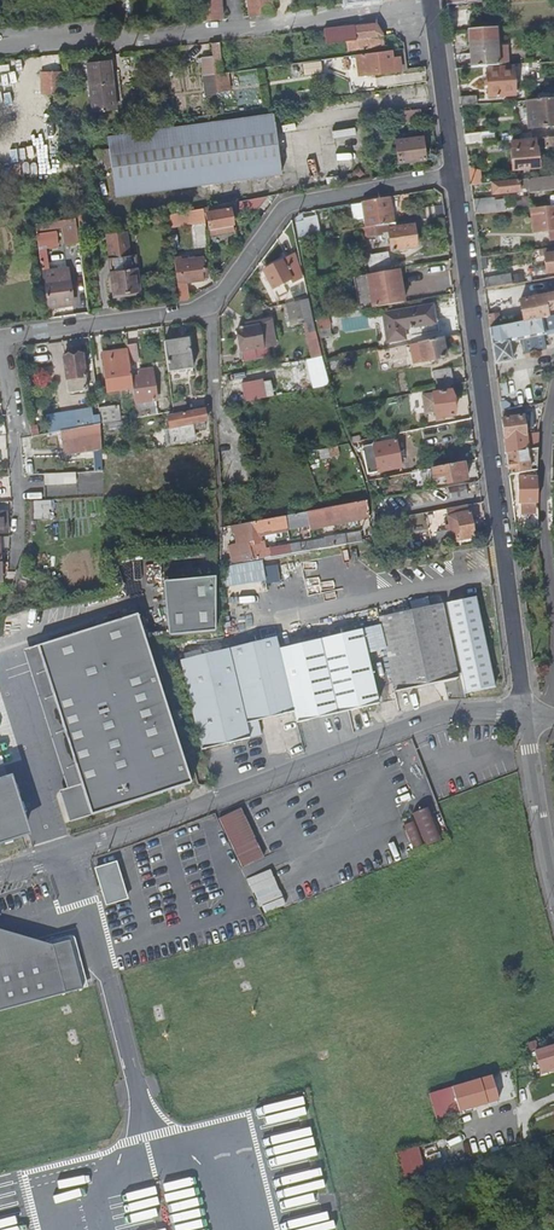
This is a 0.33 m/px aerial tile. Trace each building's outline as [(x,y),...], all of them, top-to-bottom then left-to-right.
[(196,24),(220,20),(218,0),(194,0),(196,24)] [(269,0),(246,0),(248,17),(270,14),(269,0)] [(364,38),(383,36),(382,32),(375,22),(312,30),(313,44),(346,40),(364,38)] [(471,66),(497,65),(496,28),(469,29),(471,66)] [(216,72),(223,71),(220,42),(213,43),(214,56),(216,72)] [(390,53),(370,57),(372,75),(399,71),(398,61),(392,62),(390,53)] [(216,72),(214,56),(203,58),(205,73),(214,72),(216,72)] [(89,88),(112,85),(109,59),(86,63),(89,88)] [(308,72),(322,71),(322,61),(308,62),(308,72)] [(511,68),(486,70),(486,96),(512,95),(511,68)] [(62,73),(41,72),(41,94),(62,94),(62,73)] [(207,95),(217,93),(214,72),(205,73),(207,95)] [(115,108),(112,85),(89,88),(92,111),(115,108)] [(461,103),(475,103),(475,93),(459,94),(461,103)] [(528,101),(529,128),(553,126),(553,100),(528,101)] [(421,107),(402,110),(404,121),(423,118),(421,107)] [(108,147),(111,169),(113,178),(115,196),(281,174),(278,149),(273,115),(107,137),(108,147)] [(466,142),(481,141),(481,131),(464,132),(466,142)] [(421,136),(395,139),(398,160),(424,157),(421,136)] [(546,140),(546,149),(553,148),(553,139),(546,140)] [(111,169),(108,147),(95,149),(98,170),(111,169)] [(535,149),(510,151),(511,170),(536,168),(535,149)] [(528,179),(528,184),(528,186),(531,187),(553,185),(553,178),(528,179)] [(528,179),(493,181),(494,194),(520,192),(519,184),(528,184),(528,179)] [(265,197),(233,203),(235,216),(255,213),(265,197)] [(491,197),(473,198),(475,207),(491,206),(491,197)] [(364,227),(383,224),(381,213),(378,213),(376,202),(380,202),(379,198),(360,202),(364,227)] [(226,207),(226,202),(206,206),(209,225),(231,222),(229,207),(226,207)] [(424,207),(425,218),(445,216),(443,204),(424,207)] [(548,208),(549,217),(545,218),(546,231),(550,231),(550,242),(553,242),(553,208),(548,208)] [(296,214),(299,236),(321,232),(317,210),(296,214)] [(61,291),(71,290),(74,289),(65,220),(36,225),(44,285),(46,285),(57,283),(57,287),(60,286),(61,291)] [(364,227),(362,227),(364,237),(381,235),(380,232),(388,231),(391,250),(417,247),(413,225),(400,227),(399,222),(383,224),(364,227)] [(126,241),(108,244),(114,295),(137,292),(132,255),(128,256),(126,241)] [(548,250),(548,256),(544,256),(546,274),(553,273),(553,249),(548,250)] [(371,253),(371,264),(390,264),(390,253),(371,253)] [(173,258),(179,300),(188,295),(186,281),(208,278),(206,267),(204,267),(202,257),(182,260),(182,257),(173,258)] [(281,262),(264,271),(273,291),(276,289),(275,287),(289,280),(288,279),(298,274),(295,267),(286,271),(281,262)] [(437,277),(435,262),(399,268),(401,283),(437,277)] [(540,280),(541,286),(553,284),(553,277),(540,280)] [(73,303),(71,290),(61,291),(60,286),(57,287),(57,283),(46,285),(49,306),(73,303)] [(306,296),(300,298),(309,334),(307,335),(313,359),(321,357),(312,323),(306,296)] [(545,318),(545,311),(553,310),(553,296),(520,301),(522,321),(545,318)] [(431,304),(382,312),(387,341),(405,338),(403,329),(435,323),(431,304)] [(491,326),(500,324),(499,311),(489,313),(491,326)] [(336,359),(326,315),(315,317),(326,360),(336,359)] [(553,333),(553,317),(545,318),(522,321),(500,324),(491,326),(495,362),(512,359),(510,341),(547,335),(547,334),(553,333)] [(245,327),(236,329),(242,361),(269,355),(262,320),(245,323),(245,327)] [(444,356),(440,337),(417,342),(421,361),(444,356)] [(194,367),(189,342),(182,344),(181,339),(165,342),(170,371),(194,367)] [(137,343),(128,344),(129,350),(131,362),(139,361),(137,343)] [(107,379),(133,376),(131,362),(129,350),(103,354),(107,379)] [(83,355),(64,359),(67,380),(86,377),(83,355)] [(434,371),(437,387),(440,386),(451,384),(454,383),(451,368),(434,371)] [(133,377),(137,403),(157,400),(153,374),(133,377)] [(247,401),(267,397),(264,380),(243,384),(247,401)] [(452,390),(451,384),(440,386),(441,392),(435,393),(439,416),(457,413),(454,389),(452,390)] [(103,424),(118,421),(116,405),(101,408),(103,424)] [(505,439),(526,436),(525,430),(534,429),(533,420),(530,420),(530,415),(523,416),(522,409),(502,412),(505,439)] [(204,410),(176,416),(177,427),(206,422),(204,410)] [(56,414),(43,416),(44,423),(57,421),(56,414)] [(68,430),(63,431),(66,454),(95,450),(94,440),(103,441),(102,424),(68,430)] [(507,454),(538,450),(538,433),(526,436),(505,439),(507,454)] [(382,436),(384,443),(395,441),(394,434),(393,434),(382,436)] [(94,440),(95,450),(103,449),(103,441),(94,440)] [(395,441),(384,443),(373,445),(375,460),(371,460),(372,466),(377,466),(378,472),(400,467),(395,441)] [(329,449),(331,457),(339,455),(337,447),(329,449)] [(323,458),(331,457),(329,449),(321,450),(323,458)] [(510,475),(537,471),(538,450),(507,454),(510,475)] [(468,478),(464,459),(424,468),(426,478),(448,474),(450,482),(468,478)] [(74,472),(39,474),(39,485),(75,482),(74,472)] [(520,502),(537,502),(537,478),(519,479),(520,502)] [(467,485),(451,488),(453,497),(469,494),(467,485)] [(51,500),(35,500),(35,518),(52,517),(51,500)] [(370,513),(369,501),(366,502),(324,509),(249,522),(251,535),(252,541),(249,541),(250,544),(253,558),(267,556),(270,555),(301,550),(315,548),(362,540),(363,539),(361,530),(324,536),(324,537),(269,547),(269,548),(265,549),(261,530),(310,522),(311,527),(328,523),(327,519),(363,512),(364,517),(371,516),(370,513)] [(363,512),(327,519),(328,523),(364,517),(363,512)] [(470,512),(449,516),(452,532),(460,531),(462,540),(476,537),(470,512)] [(233,543),(237,561),(253,558),(250,544),(249,541),(249,540),(233,543)] [(265,561),(222,565),(224,587),(247,585),(247,591),(267,589),(265,561)] [(266,565),(268,582),(281,581),(279,564),(266,565)] [(214,577),(163,583),(169,635),(215,629),(215,581),(214,577)] [(442,605),(380,617),(395,691),(457,679),(442,605)] [(37,645),(81,788),(64,794),(70,816),(157,789),(159,793),(190,784),(138,614),(37,645)] [(294,711),(297,722),(377,704),(361,632),(279,650),(294,711)] [(279,650),(277,637),(267,639),(267,635),(262,636),(263,641),(180,661),(199,750),(260,735),(257,719),(294,711),(279,650)] [(81,788),(37,645),(23,649),(66,788),(58,790),(67,822),(159,793),(157,789),(70,816),(64,794),(81,788)] [(419,748),(401,753),(415,801),(433,795),(419,748)] [(28,836),(10,778),(0,781),(0,845),(28,836)] [(271,863),(245,807),(221,818),(247,875),(271,863)] [(442,839),(428,807),(413,813),(427,845),(442,839)] [(424,845),(414,820),(403,825),(413,850),(424,845)] [(249,877),(263,913),(286,904),(273,868),(249,877)] [(51,947),(0,931),(0,1010),(82,986),(69,941),(51,947)] [(540,1050),(553,1047),(553,1036),(536,1041),(540,1050)] [(540,1050),(537,1051),(537,1052),(541,1072),(553,1069),(553,1047),(540,1050)] [(499,1101),(491,1073),(450,1085),(458,1112),(499,1101)] [(419,1146),(396,1152),(403,1179),(426,1173),(419,1146)]
